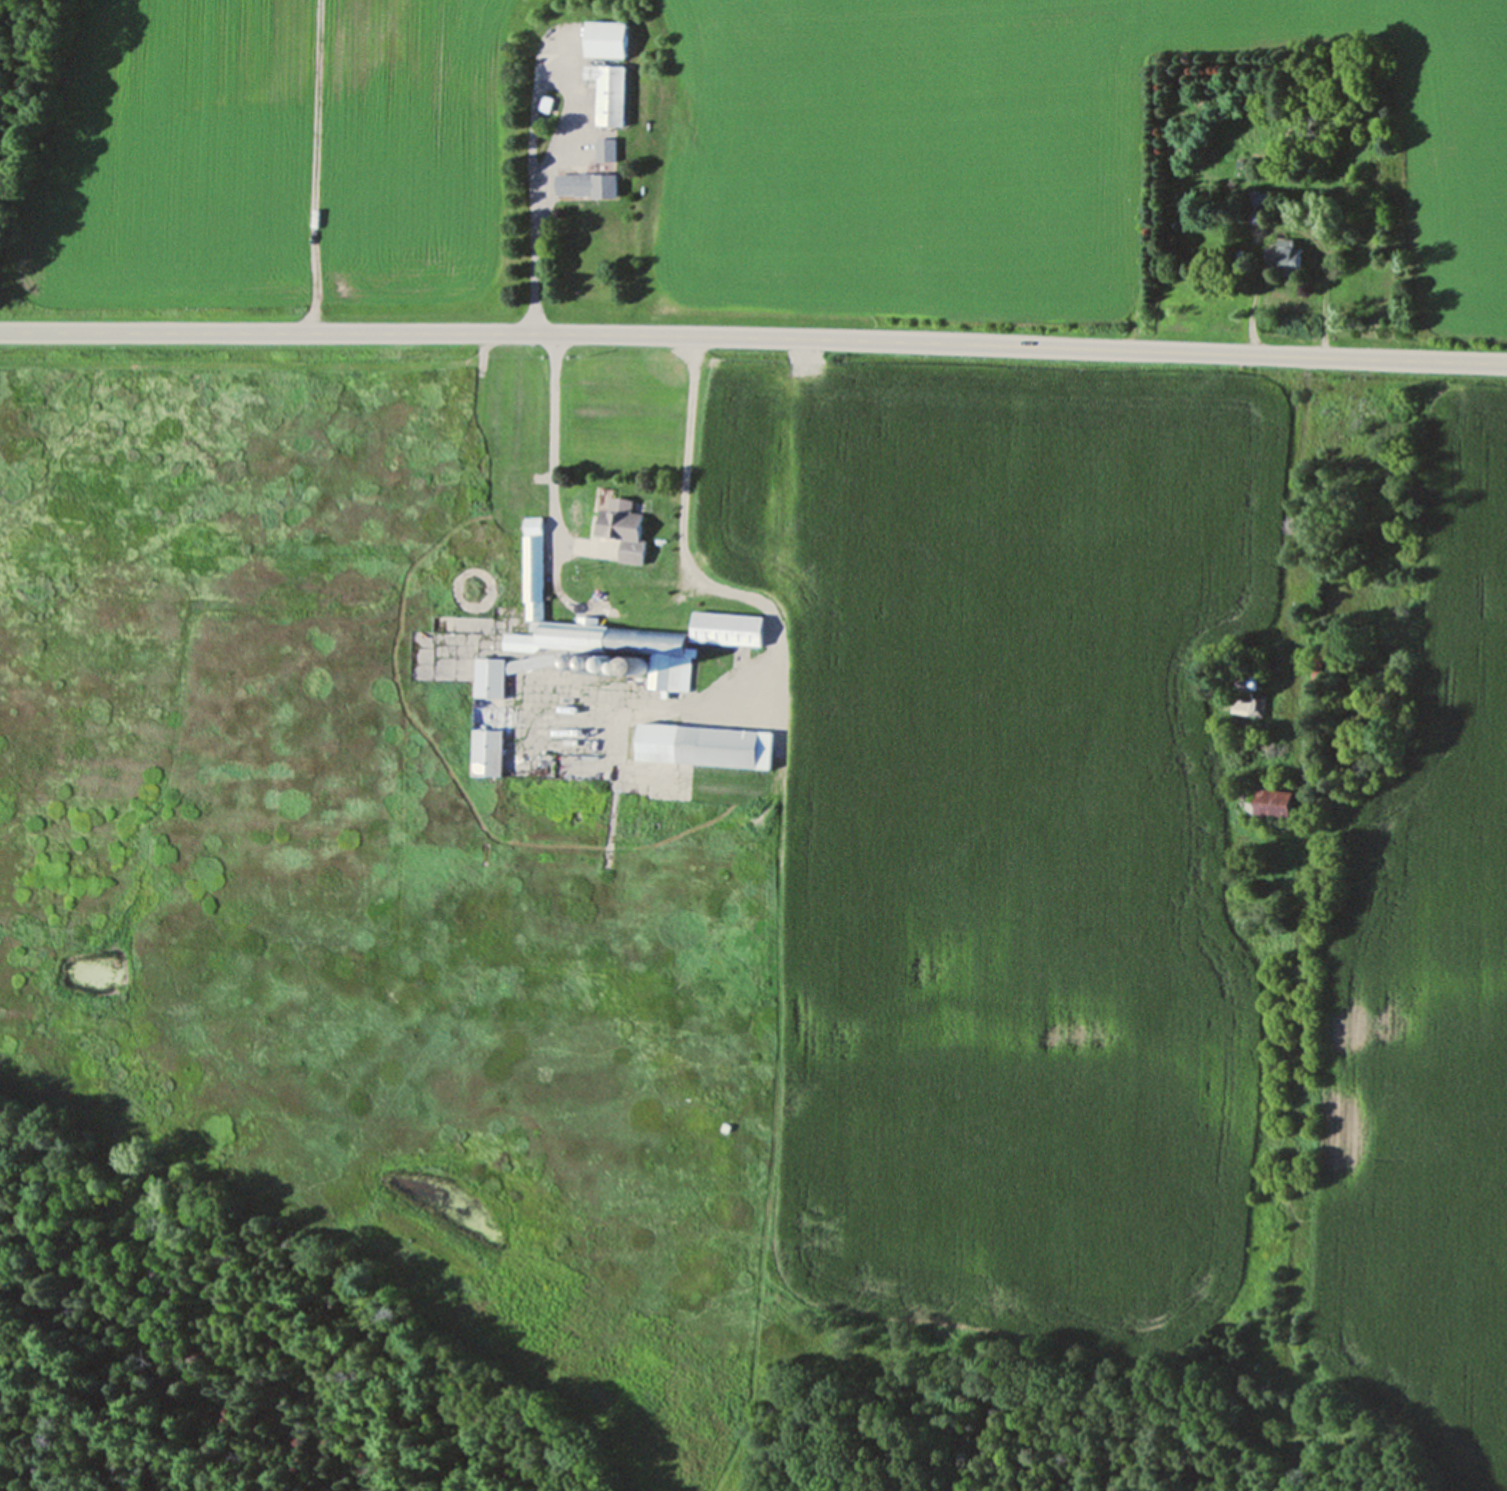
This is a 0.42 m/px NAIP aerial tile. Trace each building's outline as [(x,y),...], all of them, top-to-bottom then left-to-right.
[(633,20),(589,21),(589,58),(633,57),(633,20)] [(599,126),(629,126),(630,64),(587,64),(587,79),(599,79),(599,126)] [(619,137),(600,137),(600,160),(619,160),(619,137)] [(622,173),(563,173),(563,197),(622,197),(622,173)] [(1305,269),(1305,239),(1284,239),(1284,268),(1305,269)] [(638,499),(613,498),(613,511),(602,510),(601,537),(627,539),(625,563),(648,564),(651,515),(637,514),(638,499)] [(547,621),(547,517),(525,517),(525,620),(533,620),(533,632),(506,633),(506,655),(476,655),(477,776),(509,776),(509,671),(654,671),(654,691),(693,691),(693,658),(701,658),(701,644),(768,644),(768,614),(694,614),(694,629),(601,629),(601,616),(580,616),(580,621),(547,621)] [(1252,713),(1265,716),(1269,694),(1256,692),(1252,713)] [(640,758),(711,762),(712,741),(724,741),(724,727),(641,723),(640,758)] [(1307,793),(1269,788),(1266,814),(1305,818),(1307,793)]
